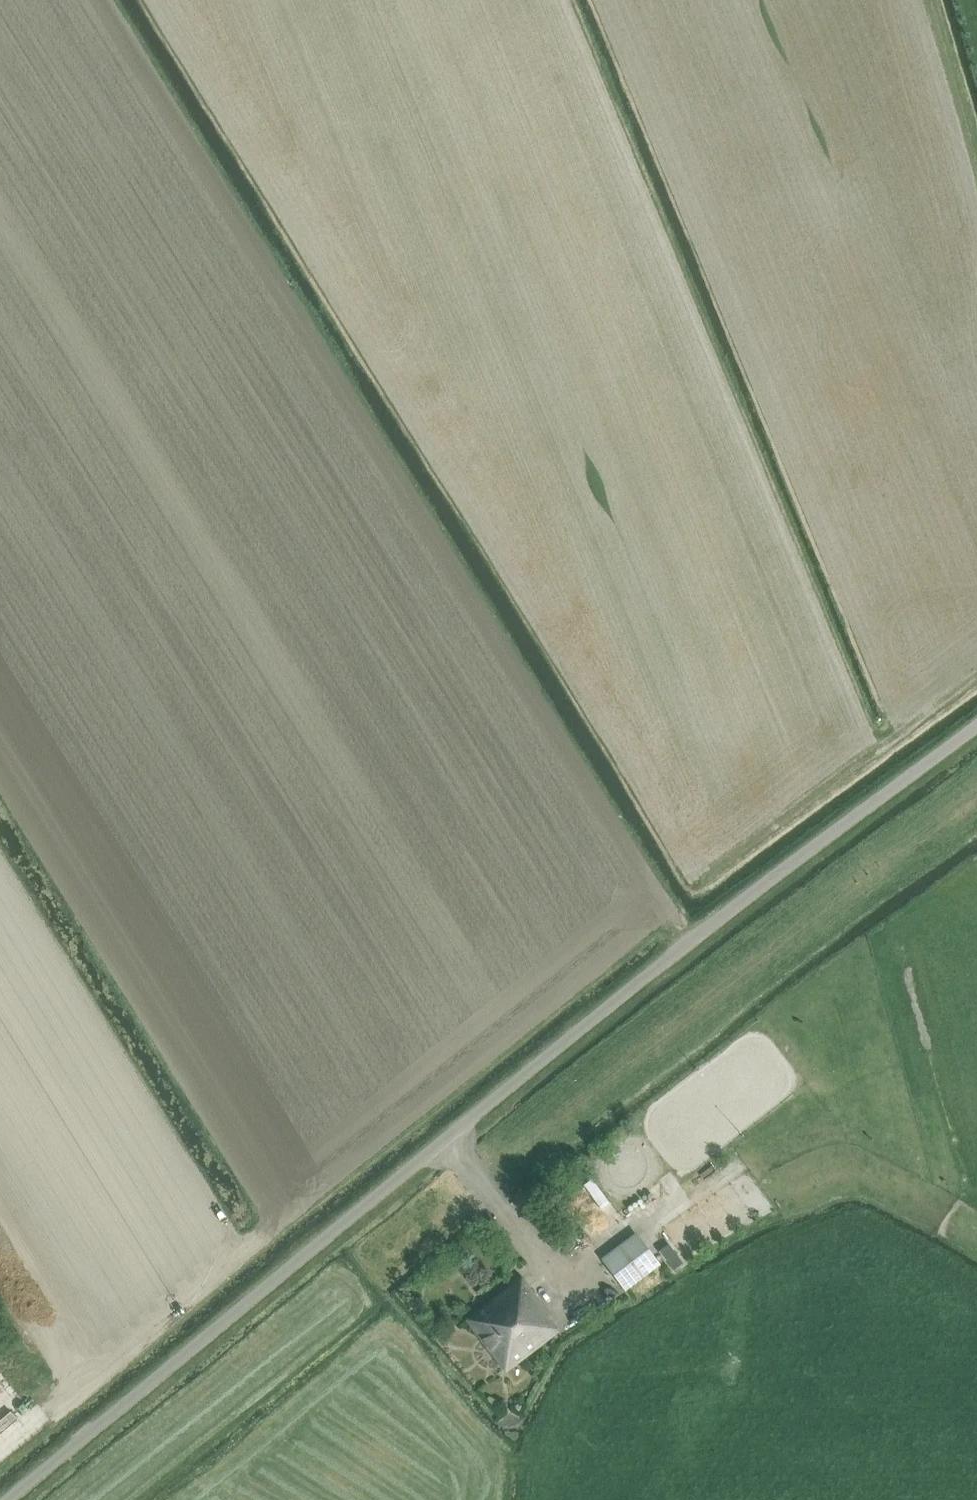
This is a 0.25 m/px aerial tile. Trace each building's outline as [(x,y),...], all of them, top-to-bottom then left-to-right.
[(660,1262),(635,1231),(601,1258),(626,1289),(660,1262)] [(471,1319),(506,1367),(556,1329),(545,1316),(548,1314),(521,1281),(471,1319)]
